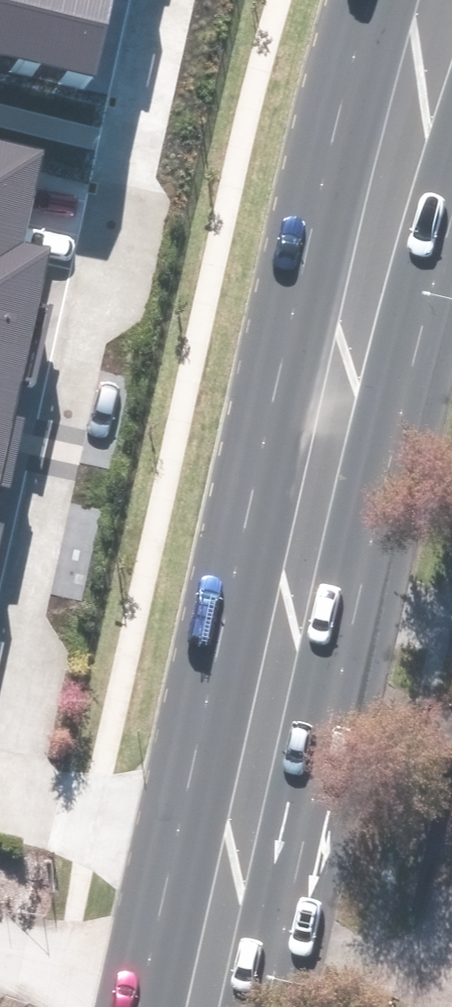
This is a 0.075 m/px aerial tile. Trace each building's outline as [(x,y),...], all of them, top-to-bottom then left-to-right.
[(79,69),(95,0),(0,0),(0,50),(79,69)] [(0,157),(0,571),(65,271),(14,260),(34,164),(0,157)]
